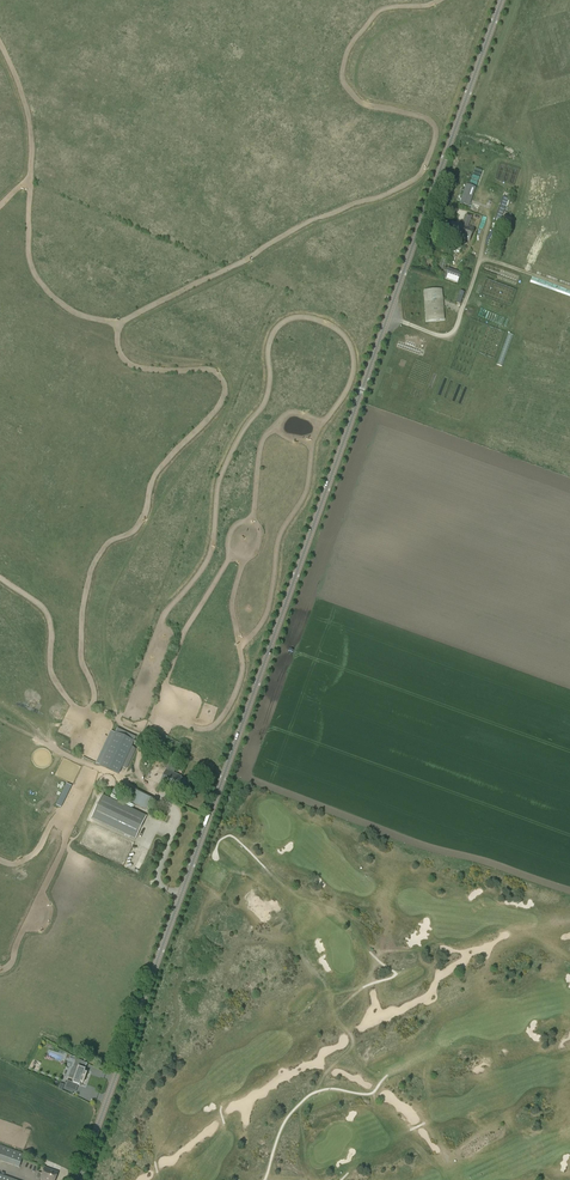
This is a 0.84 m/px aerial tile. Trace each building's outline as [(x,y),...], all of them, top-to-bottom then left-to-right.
[(473,174),(470,181),(476,184),(479,177),(473,174)] [(461,201),(470,205),(475,191),(467,187),(461,201)] [(503,196),(496,218),(501,220),(508,197),(503,196)] [(468,227),(472,216),(466,214),(463,225),(462,225),(462,226),(453,223),(449,233),(453,234),(452,237),(461,241),(462,239),(469,241),(474,229),(468,227)] [(454,252),(452,259),(457,260),(458,254),(459,254),(462,246),(457,244),(456,245),(454,244),(451,251),(454,252)] [(444,278),(458,283),(461,274),(448,269),(444,278)] [(427,295),(428,317),(441,316),(440,294),(427,295)] [(153,737),(165,742),(168,736),(155,730),(153,737)] [(115,733),(100,765),(119,774),(134,741),(115,733)] [(163,767),(169,770),(172,762),(167,760),(163,767)] [(66,783),(56,805),(61,807),(71,785),(66,783)] [(126,800),(149,811),(154,800),(132,789),(126,800)] [(146,816),(102,795),(92,818),(136,839),(146,816)] [(67,1079),(64,1088),(75,1092),(78,1084),(79,1085),(82,1086),(83,1083),(86,1073),(84,1072),(85,1069),(87,1063),(81,1061),(76,1059),(74,1066),(78,1067),(77,1071),(73,1069),(72,1069),(69,1077),(74,1079),(73,1082),(67,1079)] [(19,1167),(24,1154),(0,1145),(0,1161),(19,1167)] [(41,1179),(43,1179),(55,1179),(58,1173),(44,1168),(42,1174),(38,1173),(36,1178),(41,1179)]
